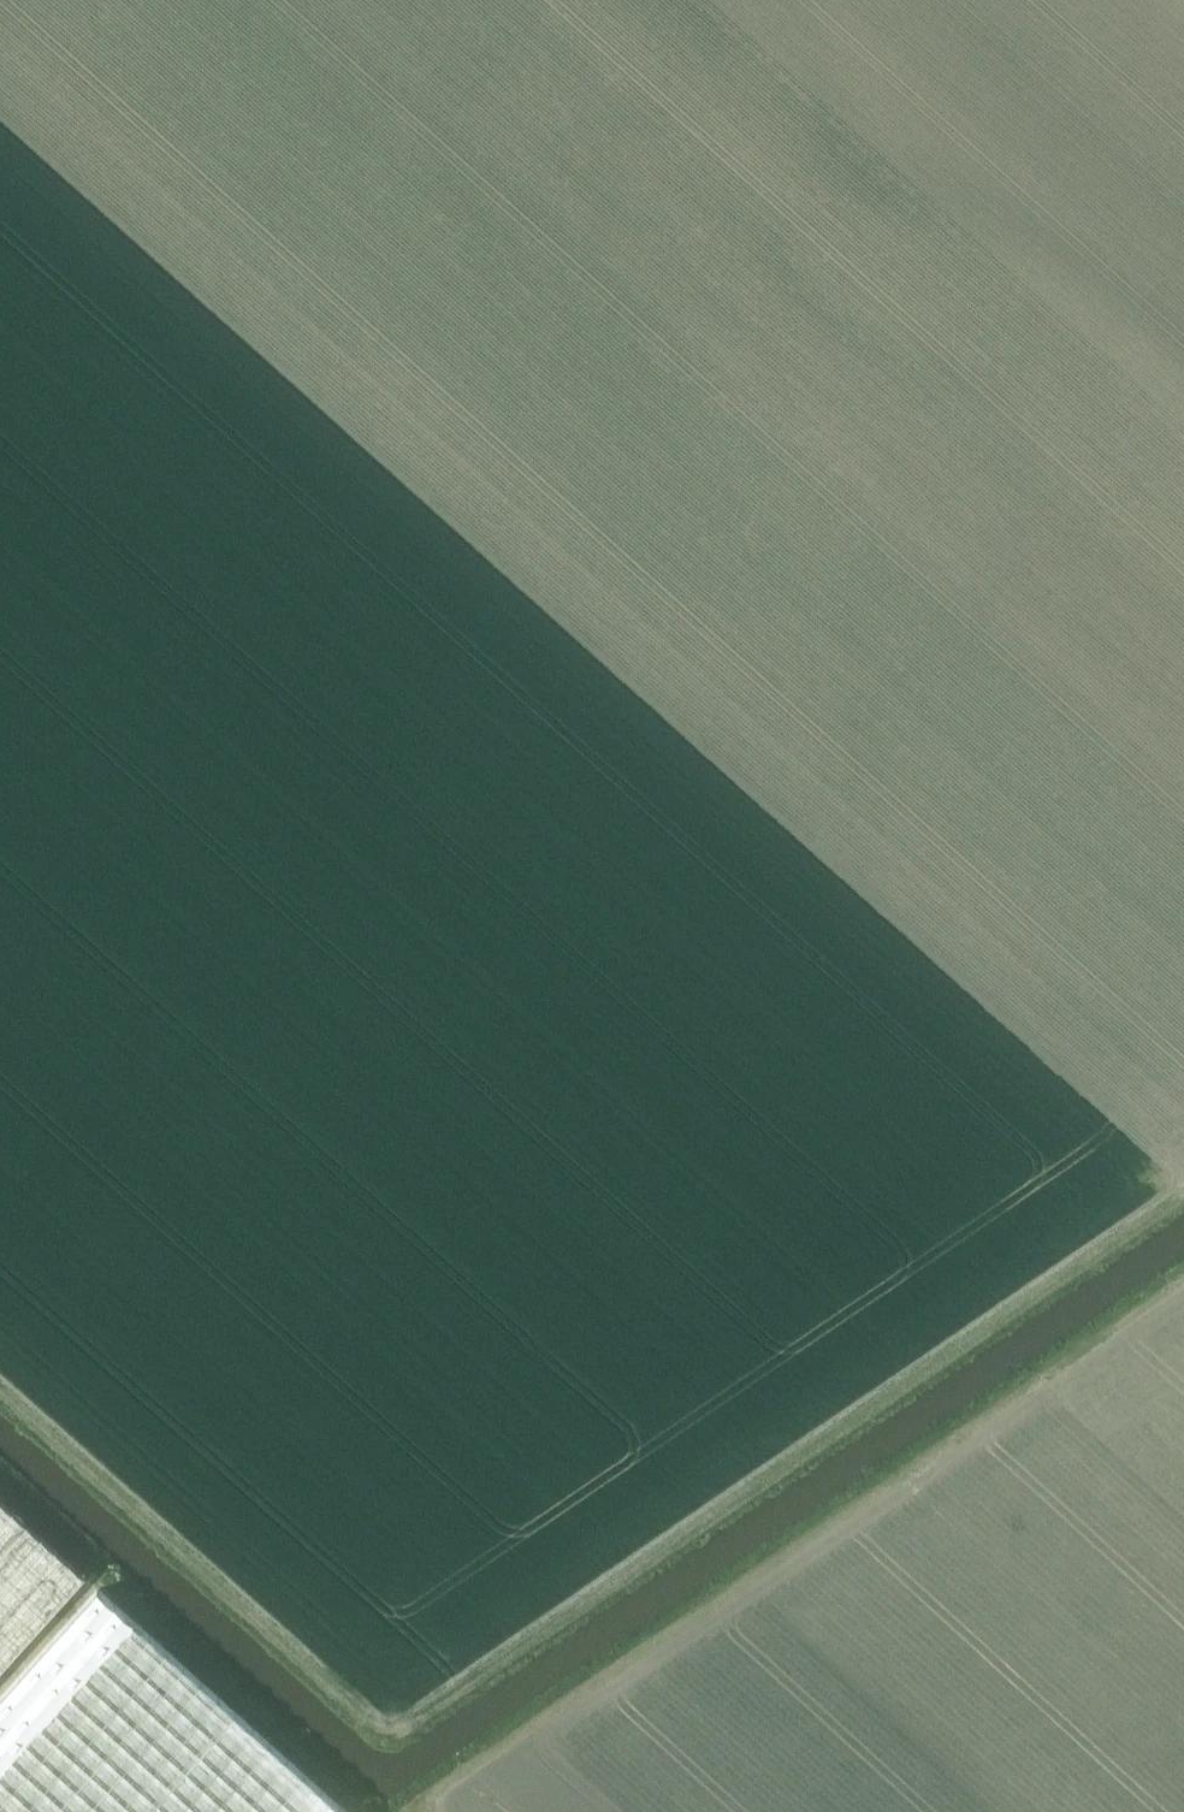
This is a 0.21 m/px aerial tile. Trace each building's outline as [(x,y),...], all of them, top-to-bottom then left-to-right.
[(86,1574),(0,1498),(0,1670),(86,1574)] [(340,1807),(98,1589),(0,1699),(0,1811),(346,1811),(340,1807)]
